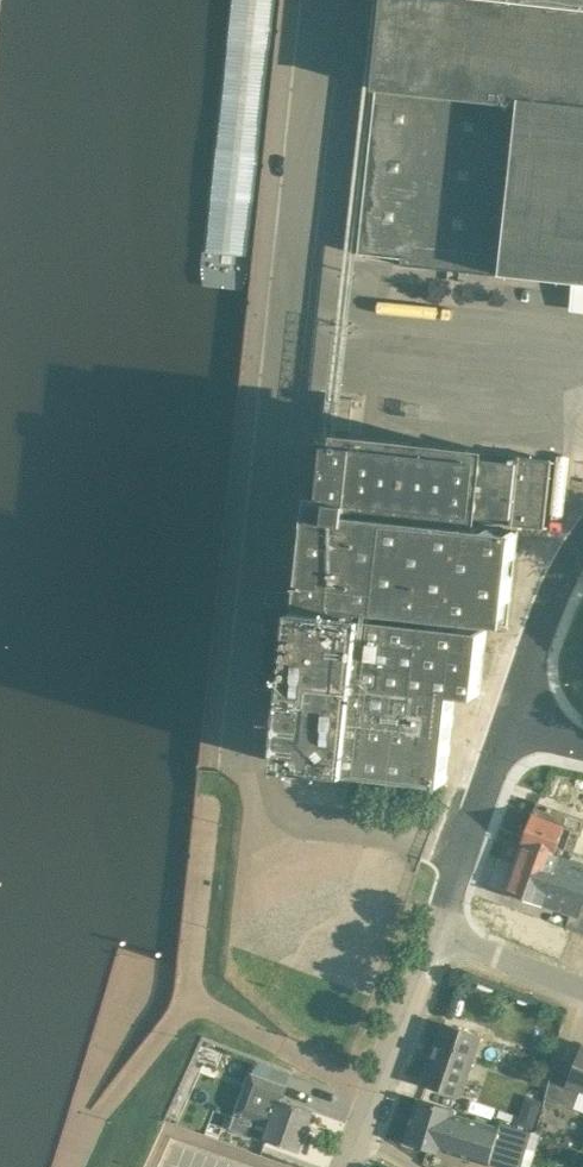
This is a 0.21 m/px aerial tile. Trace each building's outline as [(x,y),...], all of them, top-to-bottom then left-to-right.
[(481,0),(476,0),(387,0),(359,253),(403,257),(402,264),(501,275),(502,273),(582,282),(582,0),(481,0)] [(328,395),(324,428),(350,431),(354,398),(328,395)] [(321,441),(315,495),(340,498),(345,504),(348,505),(350,506),(355,507),(359,506),(364,504),(369,499),(375,500),(378,503),(380,506),(381,508),(387,512),(393,511),(396,510),(399,509),(402,508),(404,506),(405,503),(411,504),(414,509),(421,513),(425,514),(429,515),(432,515),(436,513),(439,511),(440,509),(442,508),(447,507),(449,510),(451,513),(457,518),(461,519),(464,519),(467,518),(474,517),(478,514),(510,517),(517,461),(481,457),(468,450),(455,458),(446,457),(433,446),(418,454),(409,453),(396,442),(381,450),(373,449),(361,439),(346,444),(321,441)] [(315,495),(304,602),(509,624),(519,530),(509,529),(510,523),(545,527),(553,459),(482,452),(481,457),(517,461),(510,517),(478,514),(474,517),(467,518),(464,519),(461,519),(457,518),(451,513),(449,510),(447,507),(442,508),(440,509),(439,511),(436,513),(432,515),(429,515),(425,514),(421,513),(414,509),(411,504),(405,503),(404,506),(402,508),(399,509),(396,510),(393,511),(387,512),(381,508),(380,506),(378,503),(375,500),(369,499),(364,504),(359,506),(355,507),(350,506),(348,505),(345,504),(340,498),(315,495)] [(290,687),(282,763),(447,780),(457,691),(481,693),(488,628),(270,604),(262,684),(290,687)] [(526,832),(574,850),(579,833),(581,834),(582,829),(582,818),(539,802),(534,814),(533,814),(526,832)] [(516,864),(552,876),(548,888),(560,893),(561,891),(582,899),(582,862),(571,858),(574,850),(526,832),(522,845),(523,845),(516,864)] [(561,891),(560,893),(548,888),(552,876),(516,864),(506,892),(542,904),(582,918),(582,899),(561,891)] [(473,1057),(478,1042),(481,1034),(444,1022),(424,1083),(460,1095),(473,1057)] [(582,1090),(582,1048),(573,1073),(553,1066),(546,1095),(575,1106),(581,1089),(582,1090)] [(266,1139),(271,1140),(298,1150),(313,1110),(282,1098),(287,1084),(252,1071),(247,1086),(281,1099),(280,1102),(246,1090),(238,1111),(272,1123),(266,1139)] [(483,1097),(487,1079),(471,1075),(467,1093),(483,1097)] [(442,1105),(419,1098),(406,1141),(443,1152),(443,1150),(502,1166),(521,1166),(522,1163),(532,1166),(537,1149),(527,1146),(532,1130),(501,1122),(499,1130),(454,1119),(456,1109),(442,1105)] [(527,1114),(519,1117),(517,1123),(533,1128),(536,1118),(527,1114)]
